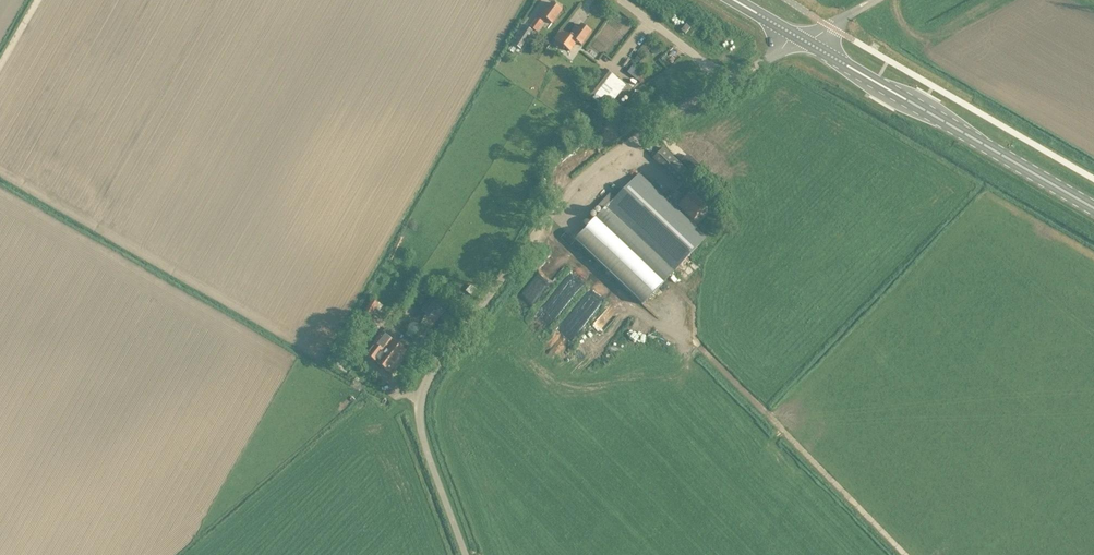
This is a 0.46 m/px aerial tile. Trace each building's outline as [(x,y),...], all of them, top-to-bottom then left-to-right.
[(546,3),(539,13),(530,25),(535,29),(544,17),(551,21),(560,8),(551,1),(548,5),(546,3)] [(511,41),(520,47),(533,30),(524,23),(511,41)] [(575,25),(569,34),(560,28),(553,38),(569,49),(576,40),(580,43),(590,29),(581,23),(578,27),(575,25)] [(591,84),(586,92),(595,98),(600,91),(613,73),(604,67),(591,84)] [(653,156),(678,180),(687,170),(662,146),(653,156)] [(642,168),(650,176),(655,172),(647,163),(642,168)] [(705,235),(638,172),(606,205),(674,269),(705,235)] [(601,192),(606,197),(611,191),(606,186),(601,192)] [(678,203),(693,218),(705,205),(690,190),(678,203)] [(580,233),(573,240),(640,304),(674,269),(606,205),(580,233)] [(515,295),(525,304),(559,266),(549,257),(515,295)] [(589,290),(557,330),(566,337),(598,297),(589,290)] [(443,298),(435,291),(421,308),(430,315),(443,298)] [(374,294),(371,307),(380,309),(383,296),(374,294)] [(372,327),(365,336),(397,360),(405,349),(387,335),(384,339),(379,335),(380,333),(372,327)] [(397,360),(365,336),(358,345),(366,351),(365,353),(389,371),(397,360)] [(362,383),(366,376),(359,373),(355,380),(362,383)]
